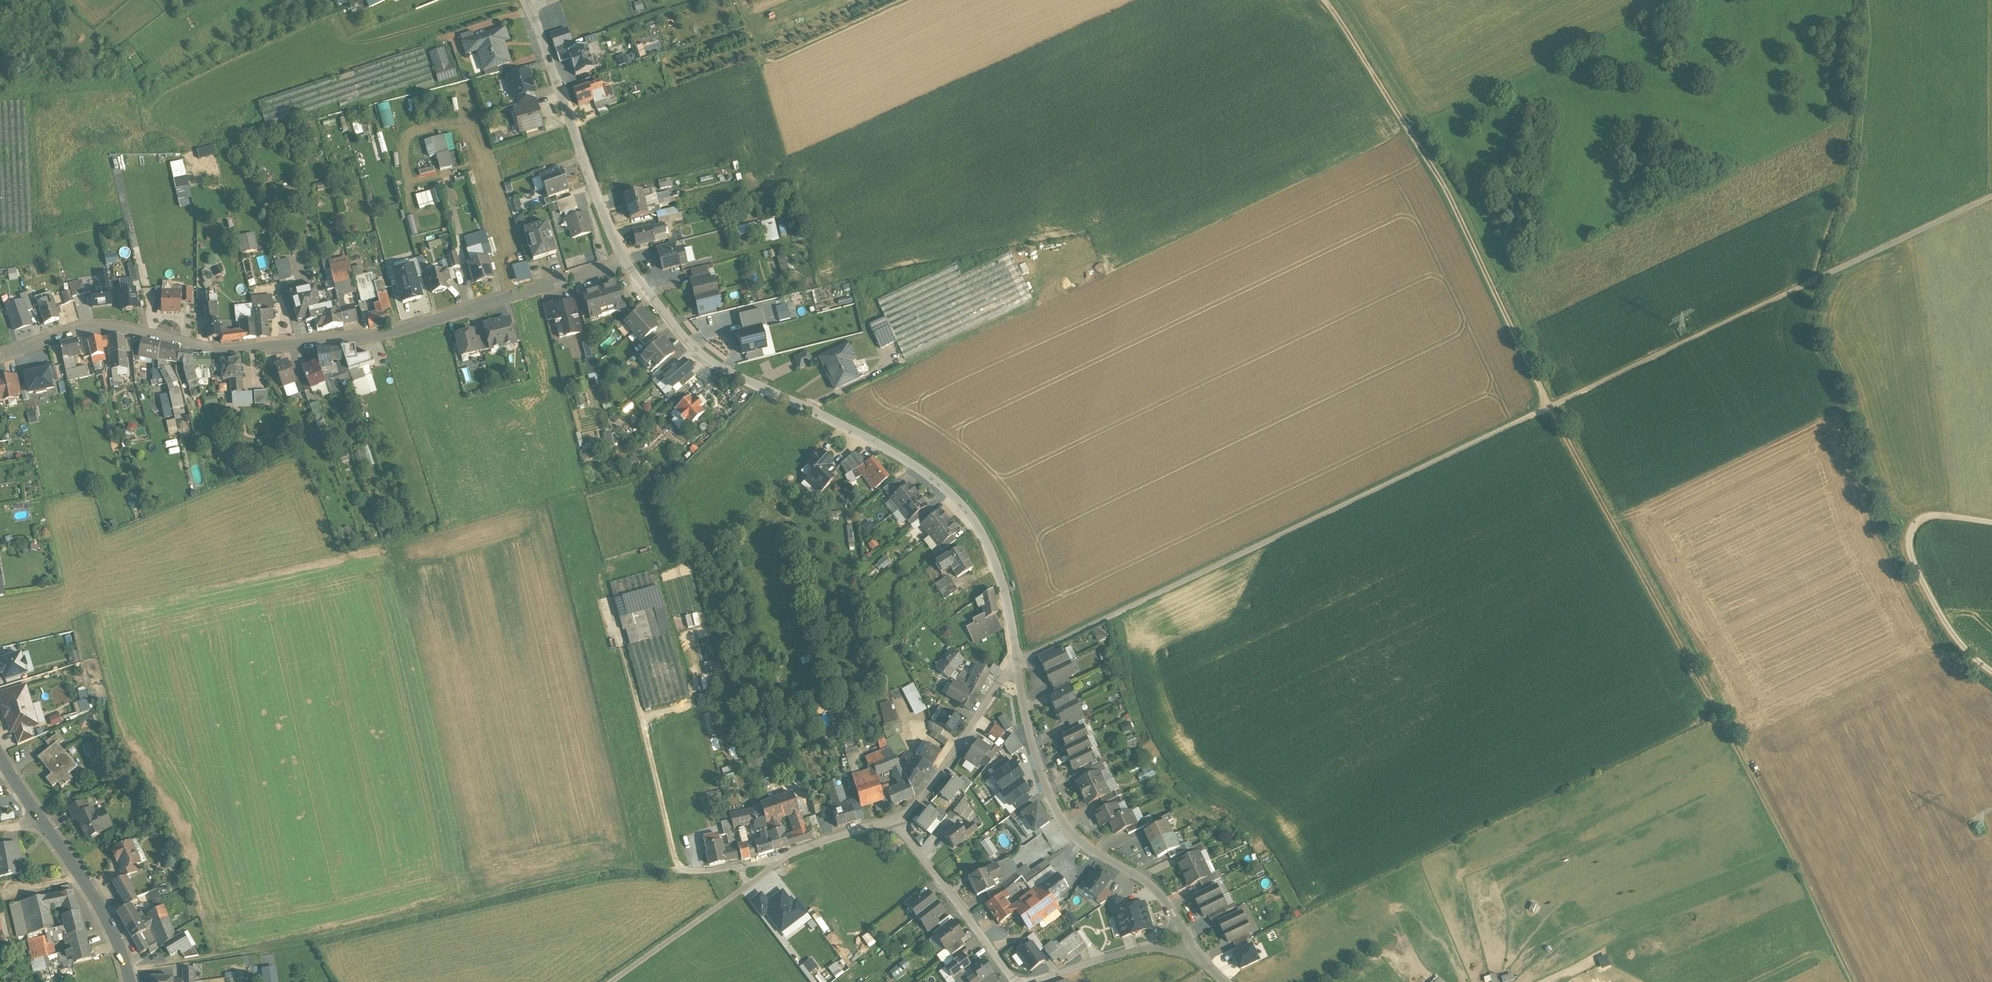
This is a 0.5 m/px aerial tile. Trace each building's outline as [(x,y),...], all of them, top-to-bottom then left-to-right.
[(642,1),(635,3),(637,11),(644,9),(642,1)] [(475,39),(463,43),(466,54),(477,51),(484,71),(497,67),(507,64),(500,43),(509,40),(505,29),(475,39)] [(475,39),(473,32),(460,36),(463,43),(475,39)] [(569,43),(555,48),(559,62),(570,59),(568,53),(567,52),(568,52),(571,51),(569,43)] [(591,58),(587,47),(587,46),(587,45),(586,46),(571,51),(568,52),(567,52),(568,53),(570,59),(575,75),(575,76),(576,76),(576,75),(594,70),(595,69),(594,68),(591,58)] [(443,50),(430,55),(436,73),(444,70),(443,68),(449,66),(443,50)] [(617,58),(620,66),(629,63),(627,54),(617,58)] [(595,56),(591,58),(594,68),(599,67),(595,56)] [(449,66),(443,68),(444,70),(436,73),(439,82),(456,77),(451,65),(449,66)] [(497,67),(484,71),(485,77),(499,73),(497,67)] [(527,72),(508,78),(513,97),(517,96),(533,92),(527,72)] [(600,81),(573,91),(578,105),(593,100),(590,92),(601,88),(602,88),(602,87),(600,81)] [(610,84),(602,87),(602,88),(601,88),(605,100),(608,106),(617,104),(610,84)] [(640,85),(631,88),(633,94),(642,91),(640,85)] [(533,92),(517,96),(519,104),(535,99),(533,92)] [(519,104),(521,110),(525,109),(525,110),(537,106),(535,99),(519,104)] [(605,99),(594,103),(596,110),(608,106),(605,99)] [(383,128),(394,125),(389,102),(378,104),(383,128)] [(537,106),(525,110),(525,109),(521,110),(514,112),(517,122),(521,124),(523,132),(542,127),(537,106)] [(357,134),(364,132),(362,124),(355,126),(357,134)] [(444,136),(432,139),(436,155),(448,152),(444,136)] [(214,144),(197,149),(200,158),(217,154),(214,144)] [(448,152),(436,155),(440,170),(452,167),(448,152)] [(179,206),(189,205),(188,197),(191,197),(184,159),(171,162),(179,206)] [(543,169),(531,173),(534,180),(539,177),(545,175),(543,169)] [(545,175),(539,177),(543,188),(544,188),(565,180),(565,181),(566,180),(562,169),(545,175)] [(660,182),(661,189),(674,186),(672,179),(660,182)] [(565,180),(544,188),(548,198),(548,199),(556,196),(569,192),(565,181),(565,180)] [(433,189),(415,195),(420,209),(438,203),(433,189)] [(651,190),(641,192),(643,199),(652,196),(651,190)] [(641,192),(625,196),(627,208),(644,204),(643,199),(641,192)] [(656,196),(658,201),(670,198),(669,192),(656,196)] [(556,196),(548,199),(548,198),(544,200),(546,206),(556,203),(558,202),(556,196)] [(670,198),(658,201),(659,206),(676,201),(675,196),(670,198)] [(558,202),(556,203),(560,214),(577,208),(573,197),(558,202)] [(514,201),(516,213),(522,211),(520,200),(514,201)] [(644,204),(627,208),(630,219),(647,215),(645,208),(644,204)] [(720,206),(722,215),(731,213),(729,204),(720,206)] [(655,206),(645,208),(647,215),(656,213),(655,206)] [(657,213),(658,219),(678,214),(677,208),(657,213)] [(585,213),(566,219),(572,238),(591,232),(585,213)] [(678,214),(658,219),(659,225),(683,220),(682,213),(678,214)] [(744,218),(746,222),(757,219),(756,214),(744,218)] [(766,242),(780,239),(774,218),(761,222),(766,242)] [(547,223),(524,230),(533,260),(556,253),(547,223)] [(738,228),(740,237),(758,232),(755,223),(738,228)] [(664,224),(650,228),(652,236),(664,233),(666,232),(664,224)] [(650,228),(633,232),(636,246),(654,242),(652,236),(650,228)] [(485,233),(477,235),(481,247),(484,257),(492,254),(485,233)] [(477,235),(466,239),(470,251),(481,247),(477,235)] [(673,243),(657,247),(659,255),(675,251),(673,243)] [(675,251),(659,255),(663,270),(686,264),(682,249),(675,251)] [(588,263),(597,260),(595,251),(585,253),(588,263)] [(455,252),(448,254),(453,269),(459,267),(455,252)] [(106,254),(106,263),(118,262),(117,253),(106,254)] [(955,264),(877,301),(885,318),(896,341),(904,359),(1032,299),(1009,253),(961,276),(955,264)] [(785,254),(778,257),(784,276),(796,272),(792,259),(786,258),(785,254)] [(486,258),(469,264),(475,283),(492,278),(486,258)] [(417,259),(408,261),(410,268),(412,267),(412,268),(415,278),(421,276),(417,259)] [(351,280),(346,260),(329,263),(331,270),(333,279),(332,279),(334,290),(336,297),(342,296),(357,293),(353,280),(351,280)] [(289,265),(277,268),(281,285),(294,281),(289,265)] [(394,265),(386,268),(390,279),(395,277),(394,273),(396,272),(394,265)] [(139,282),(135,266),(128,268),(132,283),(139,282)] [(8,269),(10,280),(19,279),(18,268),(8,269)] [(396,272),(394,273),(395,277),(403,303),(421,298),(415,278),(412,268),(396,272)] [(441,270),(427,274),(433,293),(435,292),(435,293),(444,291),(444,290),(447,289),(445,282),(450,281),(447,270),(441,271),(441,270)] [(102,275),(100,275),(101,290),(109,289),(107,274),(102,275)] [(355,279),(358,290),(375,286),(375,283),(372,274),(355,279)] [(708,274),(691,279),(692,285),(710,280),(708,274)] [(692,285),(698,311),(699,311),(714,308),(720,306),(714,279),(710,280),(692,285)] [(82,281),(69,284),(71,290),(73,297),(85,293),(82,281)] [(375,283),(375,286),(378,296),(383,294),(384,295),(386,295),(382,281),(375,283)] [(607,288),(594,292),(584,295),(586,301),(585,301),(588,311),(590,317),(597,315),(598,317),(618,311),(617,309),(623,307),(622,303),(619,291),(617,285),(607,288)] [(378,298),(378,296),(375,286),(358,290),(361,302),(378,298)] [(334,290),(317,294),(316,287),(308,289),(313,310),(338,304),(336,297),(334,290)] [(101,290),(90,291),(92,308),(111,305),(109,289),(101,290)] [(134,289),(119,290),(122,311),(137,309),(134,289)] [(308,289),(293,292),(290,297),(297,323),(305,321),(306,324),(315,322),(313,310),(308,289)] [(71,290),(63,292),(66,303),(74,301),(73,297),(71,290)] [(50,292),(36,298),(45,324),(60,319),(59,315),(61,314),(59,307),(56,308),(50,292)] [(179,294),(172,294),(172,292),(163,292),(163,312),(180,312),(180,302),(179,294)] [(215,292),(202,294),(206,321),(219,319),(215,292)] [(23,301),(26,312),(32,310),(26,293),(21,295),(23,301)] [(383,294),(378,296),(378,298),(380,303),(382,314),(390,311),(386,295),(384,295),(383,294)] [(342,296),(336,297),(338,304),(340,311),(345,309),(342,296)] [(270,297),(252,299),(253,306),(255,313),(266,312),(267,320),(273,320),(270,297)] [(15,331),(31,325),(26,312),(23,301),(7,307),(15,331)] [(552,307),(555,319),(556,326),(562,325),(565,337),(580,333),(572,302),(552,307)] [(380,303),(374,305),(376,315),(382,314),(380,303)] [(551,303),(543,305),(547,321),(555,319),(552,307),(551,303)] [(338,304),(313,310),(315,322),(318,332),(323,330),(323,331),(344,326),(340,311),(338,304)] [(779,321),(791,318),(788,304),(776,306),(779,321)] [(253,306),(236,307),(238,322),(240,322),(241,322),(255,321),(255,318),(255,313),(253,306)] [(345,309),(340,311),(344,326),(357,323),(353,307),(345,309)] [(714,308),(699,311),(700,317),(716,313),(714,308)] [(637,314),(633,309),(621,319),(625,324),(637,314)] [(637,314),(625,324),(633,333),(649,319),(641,310),(637,314)] [(376,315),(368,317),(371,329),(393,323),(390,311),(382,314),(376,315)] [(762,311),(739,316),(743,332),(761,328),(766,327),(762,311)] [(266,312),(255,313),(255,318),(255,321),(257,337),(268,337),(267,320),(266,312)] [(896,341),(885,318),(870,325),(881,349),(896,341)] [(212,320),(206,321),(208,338),(221,337),(221,335),(219,319),(212,320)] [(509,319),(497,322),(502,346),(515,343),(511,329),(509,319)] [(649,319),(633,333),(641,342),(652,332),(657,328),(649,319)] [(255,321),(241,322),(240,322),(241,333),(238,333),(239,341),(243,341),(244,339),(257,338),(257,337),(255,321)] [(497,322),(484,326),(486,335),(490,349),(490,350),(502,346),(497,322)] [(517,328),(511,329),(515,343),(521,341),(517,328)] [(761,328),(743,332),(738,334),(743,355),(747,354),(762,350),(766,349),(761,328)] [(473,332),(456,336),(460,352),(465,351),(470,354),(478,352),(474,338),(473,332)] [(652,332),(641,342),(645,346),(649,343),(656,337),(652,332)] [(228,334),(221,335),(221,337),(222,343),(239,341),(238,333),(231,334),(231,336),(228,334)] [(486,335),(480,337),(484,350),(490,349),(486,335)] [(124,337),(110,337),(111,353),(125,353),(124,337)] [(484,350),(480,337),(474,338),(478,352),(484,350)] [(101,338),(88,341),(91,358),(97,357),(104,355),(103,348),(101,338)] [(78,339),(60,343),(63,357),(71,355),(80,353),(78,339)] [(641,358),(641,359),(647,367),(652,363),(657,368),(664,362),(671,356),(674,353),(663,340),(653,348),(641,358)] [(160,345),(142,341),(139,353),(140,357),(153,360),(158,361),(160,345)] [(593,387),(600,384),(589,342),(581,344),(593,387)] [(645,346),(637,354),(641,358),(653,348),(649,343),(645,346)] [(848,344),(819,358),(823,367),(826,365),(830,374),(827,375),(834,390),(854,380),(844,361),(854,356),(848,344)] [(180,348),(160,345),(158,361),(164,360),(165,360),(177,363),(180,348)] [(345,362),(348,372),(362,368),(369,365),(375,363),(372,354),(361,356),(356,357),(355,347),(340,348),(345,362)] [(193,351),(180,348),(177,363),(184,365),(189,366),(190,364),(193,351)] [(340,348),(329,350),(331,362),(338,361),(338,366),(341,374),(348,372),(345,362),(340,348)] [(329,350),(317,351),(318,362),(319,369),(326,368),(329,373),(332,372),(331,362),(329,350)] [(762,350),(747,354),(749,362),(764,358),(762,350)] [(125,353),(111,353),(112,368),(117,368),(127,367),(126,353),(125,353)] [(807,353),(795,358),(800,368),(811,362),(807,353)] [(71,355),(63,357),(66,367),(66,371),(75,369),(71,355)] [(211,355),(193,355),(193,364),(194,369),(195,372),(211,370),(211,355)] [(664,362),(657,368),(662,373),(675,361),(671,356),(664,362)] [(97,357),(91,358),(94,371),(100,370),(99,362),(97,357)] [(652,363),(647,367),(641,359),(639,360),(650,374),(657,368),(652,363)] [(158,361),(153,360),(152,381),(154,381),(158,380),(164,378),(161,373),(160,371),(158,368),(158,361)] [(164,360),(158,361),(158,368),(160,371),(161,373),(164,371),(165,373),(168,371),(165,360),(164,360)] [(240,362),(222,362),(223,381),(233,380),(241,380),(241,375),(245,375),(244,368),(240,368),(240,362)] [(318,362),(302,368),(306,378),(307,381),(311,389),(325,384),(319,369),(318,362)] [(666,377),(664,379),(672,388),(678,384),(691,372),(683,362),(666,377)] [(287,363),(276,367),(284,388),(295,384),(294,382),(288,365),(287,363)] [(294,363),(288,365),(294,382),(300,380),(294,363)] [(193,364),(190,364),(189,366),(184,365),(187,379),(196,377),(195,372),(194,369),(193,364)] [(52,365),(39,368),(40,372),(49,369),(52,380),(55,379),(52,365)] [(369,365),(362,368),(365,377),(371,375),(369,365)] [(75,369),(66,371),(68,381),(88,376),(86,367),(75,369)] [(326,368),(319,369),(325,384),(326,383),(330,395),(339,392),(336,385),(335,382),(332,383),(330,378),(329,373),(326,368)] [(365,377),(362,368),(348,372),(351,380),(352,382),(365,377)] [(40,372),(25,375),(29,393),(36,392),(36,394),(47,392),(46,390),(53,388),(52,380),(49,369),(40,372)] [(168,371),(165,373),(164,371),(161,373),(164,378),(167,384),(168,385),(172,403),(173,409),(183,407),(179,390),(177,384),(171,372),(171,371),(169,370),(168,371)] [(348,372),(341,374),(330,378),(332,383),(335,382),(336,385),(351,380),(348,372)] [(691,372),(678,384),(682,388),(695,376),(691,372)] [(662,373),(653,381),(657,386),(664,379),(666,377),(662,373)] [(365,377),(352,382),(357,397),(376,391),(371,375),(365,377)] [(0,379),(0,388),(3,401),(16,399),(15,395),(11,377),(11,376),(0,379)] [(18,376),(11,377),(15,395),(22,393),(18,376)] [(202,394),(196,377),(187,379),(192,397),(193,397),(195,396),(202,394)] [(306,378),(300,380),(304,392),(305,392),(311,390),(311,389),(307,381),(306,378)] [(664,379),(657,386),(665,395),(672,388),(664,379)] [(241,380),(233,380),(233,385),(232,385),(232,394),(234,394),(242,393),(241,380)] [(300,380),(294,382),(299,394),(304,392),(300,380)] [(678,384),(672,388),(676,393),(682,388),(678,384)] [(267,390),(254,391),(255,404),(268,404),(267,390)] [(169,393),(161,394),(163,417),(171,416),(169,393)] [(242,393),(234,394),(235,404),(251,403),(250,393),(242,393)] [(690,396),(674,410),(679,415),(677,417),(683,423),(684,422),(689,427),(705,413),(700,408),(702,406),(696,400),(695,402),(690,396)] [(317,403),(310,405),(314,417),(322,414),(317,403)] [(322,414),(314,417),(316,423),(324,420),(322,414)] [(613,429),(621,439),(627,435),(619,424),(613,429)] [(605,434),(615,444),(620,439),(610,429),(605,434)] [(832,462),(820,451),(807,465),(815,471),(808,479),(821,491),(832,479),(830,477),(835,471),(829,465),(832,462)] [(854,452),(840,464),(847,474),(851,472),(857,468),(865,463),(866,463),(860,456),(858,458),(854,452)] [(888,477),(874,459),(866,463),(865,463),(869,468),(865,472),(877,486),(888,477)] [(865,463),(857,468),(866,480),(864,482),(866,484),(868,482),(873,489),(877,486),(865,472),(869,468),(865,463)] [(847,474),(846,475),(853,490),(859,487),(855,480),(857,479),(855,475),(853,476),(851,472),(847,474)] [(898,479),(883,489),(891,499),(905,488),(898,479)] [(905,488),(891,499),(899,510),(918,495),(910,484),(905,488)] [(921,501),(917,496),(918,496),(918,495),(899,510),(907,521),(922,510),(926,506),(923,501),(921,501)] [(925,514),(918,520),(921,525),(936,514),(932,509),(925,514)] [(922,510),(907,521),(911,525),(918,520),(925,514),(922,510)] [(936,514),(921,525),(930,536),(949,521),(940,510),(936,514)] [(949,521),(930,536),(938,547),(952,536),(957,532),(949,521)] [(952,536),(938,547),(942,551),(956,540),(952,536)] [(959,549),(945,558),(950,567),(951,567),(958,578),(972,568),(959,549)] [(887,555),(876,563),(881,570),(892,561),(887,555)] [(945,558),(936,564),(942,572),(950,567),(945,558)] [(948,576),(935,585),(944,598),(957,589),(948,576)] [(690,697),(660,587),(615,599),(646,709),(690,697)] [(983,596),(984,603),(993,598),(992,591),(983,596)] [(993,598),(984,603),(982,606),(985,616),(986,619),(994,614),(996,613),(993,598)] [(985,616),(971,622),(971,623),(966,626),(970,635),(997,622),(994,614),(986,619),(985,616)] [(997,622),(970,635),(973,642),(1000,628),(997,622)] [(1054,648),(1038,656),(1041,661),(1057,654),(1054,648)] [(1057,654),(1041,661),(1046,673),(1070,662),(1064,650),(1057,654)] [(78,651),(69,652),(72,663),(80,661),(78,651)] [(962,659),(953,651),(942,665),(951,673),(960,662),(962,660),(962,659)] [(21,655),(6,659),(0,661),(0,669),(4,681),(27,674),(21,655)] [(1070,662),(1046,673),(1052,685),(1068,677),(1075,674),(1070,662)] [(951,673),(942,665),(938,670),(946,677),(951,673)] [(975,672),(987,678),(990,672),(978,666),(975,672)] [(987,678),(975,672),(973,673),(970,679),(968,683),(969,683),(968,686),(969,687),(979,692),(987,678)] [(970,679),(962,674),(960,674),(957,678),(968,686),(969,683),(968,683),(970,679)] [(1068,677),(1052,685),(1054,690),(1068,684),(1071,682),(1068,677)] [(968,686),(957,678),(955,681),(953,685),(966,692),(969,687),(968,686)] [(1068,684),(1054,690),(1057,696),(1070,690),(1068,684)] [(969,687),(966,692),(953,685),(947,696),(960,703),(959,705),(970,711),(979,692),(969,687)] [(25,686),(0,694),(13,732),(31,727),(37,724),(25,686)] [(86,689),(78,692),(81,700),(89,697),(86,689)] [(926,708),(918,690),(908,695),(917,712),(926,708)] [(1057,696),(1052,698),(1051,702),(1056,712),(1076,702),(1070,690),(1057,696)] [(891,701),(881,703),(886,724),(896,722),(891,701)] [(1076,702),(1056,712),(1061,722),(1064,723),(1069,721),(1082,714),(1076,702)] [(962,722),(945,710),(936,722),(936,723),(944,729),(951,733),(955,728),(957,730),(962,722)] [(53,726),(62,723),(59,714),(50,717),(53,726)] [(1000,718),(1007,730),(1013,727),(1006,714),(1000,718)] [(1082,714),(1069,721),(1072,726),(1079,723),(1085,720),(1082,714)] [(944,729),(936,723),(936,722),(932,719),(930,722),(932,730),(940,736),(944,729)] [(1072,726),(1062,731),(1065,736),(1081,728),(1079,723),(1072,726)] [(999,739),(1004,731),(995,725),(990,734),(999,739)] [(35,738),(31,727),(14,732),(18,744),(35,738)] [(1065,736),(1063,737),(1068,748),(1087,739),(1087,740),(1089,739),(1083,727),(1081,728),(1065,736)] [(949,742),(932,730),(928,736),(946,747),(949,742)] [(58,734),(46,743),(50,748),(57,743),(59,745),(63,741),(58,734)] [(1003,745),(1012,756),(1023,748),(1013,734),(1003,745)] [(1087,739),(1068,748),(1066,749),(1071,759),(1071,760),(1090,751),(1092,750),(1087,740),(1087,739)] [(978,741),(965,759),(977,767),(990,749),(978,741)] [(59,745),(57,743),(50,748),(38,758),(51,775),(46,779),(53,787),(58,783),(61,788),(68,783),(64,778),(77,768),(59,745)] [(941,752),(928,744),(920,756),(933,765),(941,752)] [(856,746),(844,750),(846,755),(853,753),(854,754),(858,753),(856,746)] [(866,758),(868,768),(874,765),(879,764),(894,757),(889,748),(866,758)] [(1095,761),(1090,751),(1071,760),(1071,759),(1069,760),(1075,771),(1084,767),(1095,762),(1095,761)] [(846,755),(849,765),(856,763),(854,754),(853,753),(846,755)] [(931,768),(909,754),(910,754),(908,753),(904,759),(909,762),(905,767),(901,770),(903,775),(907,784),(908,784),(913,795),(931,768)] [(933,765),(920,756),(918,754),(916,758),(932,767),(933,765)] [(894,757),(879,764),(874,765),(868,768),(868,773),(860,775),(859,775),(852,776),(854,786),(878,780),(876,775),(882,773),(891,769),(899,766),(894,757)] [(1100,758),(1095,761),(1095,762),(1084,767),(1087,772),(1088,772),(1103,765),(1100,758)] [(748,763),(750,770),(759,767),(762,779),(767,777),(762,759),(748,763)] [(996,775),(1009,765),(1005,759),(992,769),(996,775)] [(856,763),(849,765),(850,770),(852,776),(859,775),(860,775),(856,763)] [(992,777),(1002,792),(1019,780),(1023,777),(1012,763),(1009,765),(996,775),(992,777)] [(1103,765),(1088,772),(1090,777),(1099,773),(1100,773),(1106,771),(1103,765)] [(901,770),(899,766),(891,769),(896,779),(903,775),(901,770)] [(1142,780),(1155,776),(1152,766),(1139,770),(1142,780)] [(759,767),(750,770),(753,781),(762,779),(759,767)] [(1090,777),(1078,783),(1083,794),(1105,784),(1100,773),(1099,773),(1090,777)] [(903,775),(896,779),(900,788),(906,801),(914,797),(913,795),(908,784),(907,784),(903,775)] [(972,784),(962,777),(958,782),(963,785),(960,789),(965,793),(972,784)] [(954,778),(947,787),(948,787),(941,796),(949,802),(960,789),(963,785),(958,782),(954,778)] [(878,780),(854,786),(858,800),(860,805),(860,807),(875,803),(881,801),(883,800),(881,793),(878,780)] [(1026,795),(1029,793),(1019,780),(1002,792),(999,794),(1009,807),(1015,802),(1026,795)] [(827,784),(829,791),(835,789),(839,788),(837,781),(827,784)] [(1105,784),(1083,794),(1088,805),(1101,799),(1110,794),(1105,784)] [(847,803),(842,787),(839,788),(835,789),(840,805),(847,803)] [(900,788),(887,793),(886,791),(881,793),(883,800),(881,801),(885,809),(906,801),(900,788)] [(835,789),(829,791),(834,807),(840,805),(835,789)] [(1110,794),(1101,799),(1103,804),(1118,797),(1115,791),(1110,794)] [(806,832),(792,794),(777,799),(784,817),(790,815),(797,835),(806,832)] [(1012,805),(1016,811),(1030,800),(1026,795),(1015,802),(1012,805)] [(1103,804),(1106,810),(1117,804),(1117,805),(1123,803),(1120,796),(1118,797),(1103,804)] [(969,797),(956,812),(967,820),(974,811),(968,806),(973,800),(969,797)] [(784,817),(777,799),(769,801),(760,804),(765,819),(766,823),(778,819),(784,817)] [(816,814),(822,812),(818,799),(812,801),(816,814)] [(84,800),(68,808),(73,819),(76,818),(76,817),(89,810),(84,800)] [(847,803),(849,809),(851,808),(860,805),(858,800),(847,803)] [(885,809),(881,801),(875,803),(879,812),(885,809)] [(847,803),(840,805),(842,811),(849,809),(847,803)] [(1034,833),(1049,822),(1037,804),(1028,810),(1021,815),(1034,833)] [(1106,810),(1095,815),(1101,827),(1110,823),(1110,822),(1122,816),(1117,805),(1117,804),(1106,810)] [(834,807),(833,807),(835,813),(842,811),(840,805),(834,807)] [(851,808),(856,821),(863,819),(860,807),(860,805),(851,808)] [(1021,815),(1028,810),(1024,805),(1016,811),(1010,815),(1014,820),(1021,815)] [(947,815),(938,807),(934,812),(939,816),(936,820),(940,823),(947,815)] [(89,810),(76,817),(76,818),(87,839),(112,827),(105,813),(97,817),(93,808),(89,810)] [(849,809),(842,811),(846,825),(856,821),(851,808),(849,809)] [(930,809),(923,816),(922,816),(916,824),(926,832),(936,820),(939,816),(934,812),(930,809)] [(753,810),(738,814),(741,826),(744,826),(756,823),(755,821),(753,810)] [(835,813),(833,814),(838,827),(846,825),(842,811),(835,813)] [(1131,812),(1122,816),(1110,822),(1110,823),(1115,834),(1126,829),(1137,824),(1137,823),(1131,812)] [(739,827),(741,826),(738,814),(731,815),(734,828),(739,827)] [(1170,815),(1153,822),(1156,828),(1167,823),(1172,821),(1170,815)] [(767,830),(768,829),(766,823),(765,819),(755,821),(756,823),(759,832),(767,830)] [(778,819),(766,823),(768,829),(769,834),(782,830),(778,819)] [(1142,820),(1137,823),(1137,824),(1126,829),(1129,834),(1145,826),(1142,820)] [(737,842),(732,821),(722,823),(725,836),(727,835),(729,844),(737,842)] [(1156,828),(1146,833),(1152,845),(1173,835),(1167,823),(1156,828)] [(957,824),(943,835),(953,848),(967,837),(962,831),(957,824)] [(972,824),(962,831),(967,837),(977,830),(972,824)] [(741,826),(739,827),(744,844),(745,844),(746,847),(750,846),(744,826),(741,826)] [(782,830),(769,834),(768,829),(767,830),(770,840),(769,840),(773,852),(788,847),(785,839),(782,830)] [(767,830),(759,832),(762,842),(769,840),(770,840),(767,830)] [(797,835),(792,837),(795,844),(810,839),(808,831),(806,832),(797,835)] [(718,834),(703,838),(705,845),(720,841),(718,834)] [(1173,835),(1152,845),(1158,858),(1168,853),(1179,848),(1179,847),(1173,835)] [(792,837),(785,839),(788,847),(795,844),(792,837)] [(992,857),(999,852),(989,838),(982,843),(992,857)] [(759,843),(755,845),(758,856),(773,852),(769,840),(762,842),(759,843)] [(720,841),(705,845),(710,865),(724,861),(722,852),(720,841)] [(901,848),(891,841),(885,850),(895,857),(901,848)] [(131,842),(114,849),(114,851),(113,854),(115,859),(118,860),(119,861),(120,861),(123,869),(124,870),(134,865),(140,863),(131,842)] [(750,858),(745,844),(744,844),(738,846),(738,848),(741,857),(742,861),(750,858)] [(1187,851),(1186,851),(1189,858),(1200,853),(1205,851),(1202,844),(1187,851)] [(9,875),(9,876),(11,875),(22,873),(20,860),(18,861),(15,845),(0,847),(0,877),(9,875)] [(758,856),(755,845),(750,846),(746,847),(750,858),(758,856)] [(1179,848),(1168,853),(1171,858),(1186,851),(1187,851),(1184,845),(1179,847),(1179,848)] [(738,848),(730,850),(732,860),(741,857),(738,848)] [(730,850),(722,852),(724,861),(732,860),(730,850)] [(1189,858),(1178,863),(1184,874),(1205,864),(1200,853),(1189,858)] [(990,879),(995,887),(1000,885),(1015,873),(1017,871),(1012,858),(1007,860),(1010,867),(999,873),(990,879)] [(1007,860),(995,866),(999,873),(1010,867),(1007,860)] [(1051,867),(1046,860),(1038,866),(1043,874),(1051,867)] [(1015,873),(1019,879),(1021,878),(1026,875),(1032,870),(1028,864),(1017,871),(1015,873)] [(1205,864),(1184,874),(1189,886),(1200,881),(1211,876),(1210,875),(1205,864)] [(134,865),(124,870),(123,869),(120,870),(123,877),(137,872),(134,865)] [(995,866),(969,878),(973,887),(990,879),(999,873),(995,866)] [(1032,870),(1026,875),(1021,878),(1025,883),(1028,881),(1030,883),(1043,874),(1038,866),(1032,870)] [(137,874),(137,872),(126,876),(135,898),(149,893),(150,893),(157,890),(149,869),(137,874)] [(1097,897),(1110,880),(1098,871),(1085,888),(1097,897)] [(1216,872),(1210,875),(1211,876),(1200,881),(1203,887),(1211,883),(1219,880),(1216,872)] [(1015,873),(1000,885),(1006,891),(1019,879),(1015,873)] [(1032,893),(1038,901),(1047,894),(1052,901),(1056,898),(1068,890),(1057,875),(1032,893)] [(135,898),(126,876),(123,877),(112,881),(127,907),(131,904),(135,898)] [(1006,891),(1000,896),(1003,901),(1003,902),(1025,883),(1021,878),(1019,879),(1006,891)] [(990,879),(973,887),(977,896),(989,890),(995,887),(990,879)] [(1203,887),(1195,891),(1198,896),(1214,889),(1211,883),(1203,887)] [(989,890),(994,900),(1000,896),(1006,891),(1000,885),(995,887),(989,890)] [(1198,896),(1195,898),(1200,908),(1222,897),(1217,887),(1214,889),(1198,896)] [(157,890),(150,893),(152,901),(160,898),(157,890)] [(1114,896),(1106,890),(1096,902),(1101,905),(1114,896)] [(766,913),(781,933),(806,913),(796,901),(792,904),(782,892),(767,903),(762,907),(766,913)] [(73,893),(36,900),(44,932),(54,931),(48,911),(62,908),(63,910),(77,907),(73,893)] [(920,898),(909,907),(917,917),(935,903),(927,893),(920,898)] [(1052,901),(1047,894),(1038,901),(1032,893),(1019,903),(1018,906),(1020,914),(1031,929),(1050,915),(1056,910),(1058,909),(1052,901)] [(916,894),(905,902),(909,907),(920,898),(916,894)] [(750,903),(761,917),(766,913),(762,907),(767,903),(761,895),(750,903)] [(994,900),(986,906),(999,924),(1013,914),(1003,902),(1003,901),(1000,896),(994,900)] [(1222,897),(1200,908),(1205,917),(1209,916),(1225,908),(1227,907),(1222,897)] [(176,938),(160,898),(152,901),(156,910),(145,916),(152,927),(156,925),(159,932),(155,934),(158,942),(160,947),(164,945),(176,938)] [(1062,906),(1056,898),(1052,901),(1058,909),(1062,906)] [(1122,898),(1108,902),(1113,917),(1118,916),(1117,912),(1125,910),(1122,898)] [(36,900),(20,903),(27,935),(44,932),(36,900)] [(27,935),(20,903),(10,905),(17,937),(27,935)] [(935,903),(917,917),(925,927),(936,919),(943,913),(935,903)] [(140,919),(131,904),(127,907),(117,913),(126,928),(140,919)] [(1125,910),(1117,912),(1118,916),(1124,936),(1132,934),(1133,935),(1136,937),(1140,935),(1142,932),(1142,931),(1151,928),(1144,904),(1125,910)] [(1225,908),(1209,916),(1211,921),(1220,917),(1227,913),(1225,908)] [(1227,913),(1220,917),(1223,922),(1239,914),(1236,909),(1227,913)] [(1061,915),(1056,910),(1050,915),(1054,921),(1061,915)] [(818,912),(813,916),(823,932),(829,929),(818,912)] [(1072,925),(1076,922),(1069,913),(1065,916),(1072,925)] [(1223,922),(1220,923),(1225,933),(1247,923),(1242,913),(1239,914),(1223,922)] [(0,914),(0,945),(9,943),(3,914),(0,914)] [(79,914),(63,917),(66,928),(64,928),(67,937),(84,933),(79,914)] [(145,916),(140,919),(146,930),(152,927),(145,916)] [(140,919),(126,928),(132,938),(146,930),(140,919)] [(936,919),(925,927),(929,932),(940,923),(936,919)] [(951,922),(934,935),(946,950),(960,939),(963,937),(951,922)] [(1247,923),(1225,933),(1229,943),(1233,941),(1249,934),(1251,933),(1247,923)] [(64,928),(57,930),(59,939),(65,938),(67,937),(64,928)] [(54,931),(44,932),(46,938),(43,939),(44,945),(60,941),(59,939),(57,930),(54,931)] [(1081,931),(1076,933),(1087,948),(1092,945),(1081,931)] [(84,933),(67,937),(65,938),(67,946),(72,945),(74,951),(88,947),(84,933)] [(1076,933),(1053,951),(1060,961),(1061,962),(1066,959),(1068,962),(1087,948),(1076,933)] [(182,934),(176,938),(164,945),(170,955),(180,950),(182,953),(190,948),(182,934)] [(1249,934),(1233,941),(1236,947),(1252,939),(1249,934)] [(1028,938),(1038,953),(1043,949),(1033,935),(1028,938)] [(28,941),(31,960),(34,960),(34,961),(36,960),(47,958),(46,953),(46,952),(44,945),(43,939),(28,941)] [(960,939),(946,950),(950,956),(962,947),(964,945),(960,939)] [(1252,939),(1236,947),(1239,953),(1252,947),(1255,946),(1252,939)] [(144,941),(136,945),(140,953),(148,948),(144,941)] [(148,948),(151,953),(160,947),(158,942),(148,948)] [(1038,953),(1031,944),(1018,954),(1031,971),(1044,961),(1038,953)] [(88,947),(74,951),(66,953),(68,959),(72,958),(73,964),(77,963),(91,959),(90,954),(88,947)] [(190,948),(182,953),(185,958),(198,955),(193,947),(190,948)] [(962,947),(952,955),(955,960),(961,955),(962,956),(966,953),(962,947)] [(1252,947),(1239,953),(1234,955),(1241,970),(1259,961),(1252,947)] [(1060,961),(1053,951),(1048,954),(1056,964),(1060,961)] [(961,955),(955,960),(956,960),(945,968),(953,978),(960,973),(969,966),(962,956),(961,955)] [(1608,955),(1599,957),(1602,968),(1611,965),(1608,955)] [(970,969),(975,976),(979,981),(992,973),(983,960),(970,969)] [(892,972),(897,980),(906,973),(904,970),(911,965),(907,961),(892,972)] [(258,969),(260,981),(278,981),(276,966),(258,969)] [(953,978),(945,968),(940,972),(947,981),(955,981),(953,978)] [(184,969),(184,980),(184,981),(194,981),(194,969),(184,969)] [(962,975),(964,978),(967,981),(975,976),(970,969),(962,975)] [(953,978),(955,981),(959,981),(964,978),(962,975),(960,973),(953,978)] [(979,981),(998,981),(992,973),(979,981)] [(1433,974),(1426,981),(1443,981),(1433,974)] [(1512,974),(1502,976),(1504,981),(1514,981),(1512,974)]
